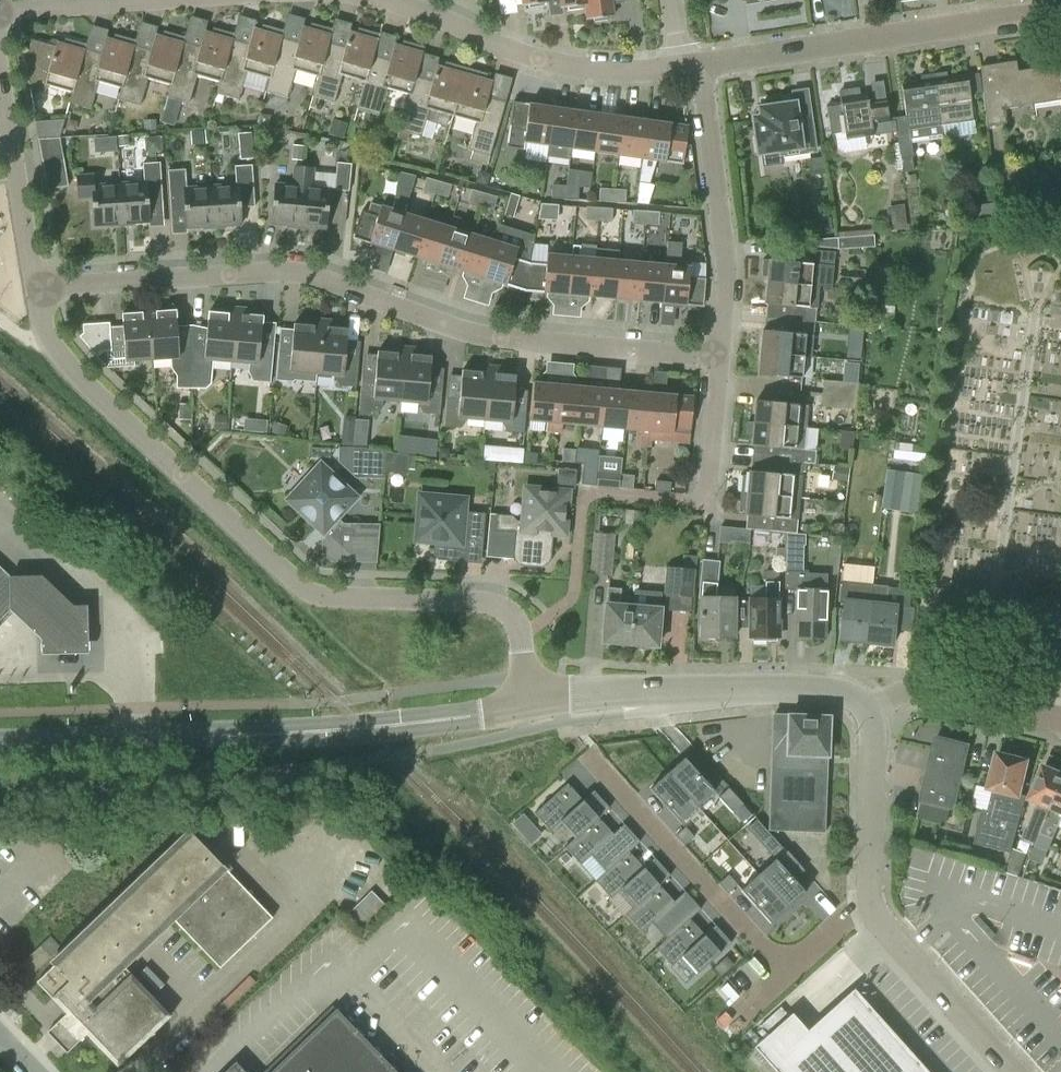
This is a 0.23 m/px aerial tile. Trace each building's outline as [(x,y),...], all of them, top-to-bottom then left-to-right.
[(523,7),(529,6),(529,9),(543,7),(543,4),(548,3),(547,0),(522,0),(523,7)] [(589,20),(586,0),(561,0),(563,9),(568,8),(569,11),(582,9),(582,6),(586,6),(588,21),(589,20)] [(589,20),(594,20),(594,23),(608,21),(607,18),(613,17),(611,1),(620,0),(586,0),(589,20)] [(313,97),(332,30),(311,24),(310,29),(303,27),(298,43),(282,38),(284,31),(266,92),(288,99),(292,83),(295,71),(318,77),(315,90),(313,97)] [(265,92),(266,92),(284,31),(262,25),(261,30),(254,28),(249,44),(233,40),(235,35),(234,34),(217,94),(239,100),(247,73),(269,79),(265,92)] [(217,94),(234,34),(213,28),(212,33),(205,31),(200,48),(184,43),(186,38),(185,38),(168,97),(189,103),(197,76),(220,82),(217,94)] [(357,110),(358,110),(379,35),(358,29),(357,33),(350,31),(345,48),(329,43),(333,30),(332,30),(313,97),(335,103),(342,76),(365,82),(357,110)] [(167,97),(168,97),(185,38),(164,32),(162,37),(156,35),(151,51),(135,46),(136,41),(119,100),(140,106),(148,79),(170,86),(167,97)] [(118,100),(119,100),(136,41),(115,35),(113,40),(106,38),(102,54),(86,50),(87,45),(86,45),(69,104),(91,110),(99,82),(121,89),(118,100)] [(400,131),(424,47),(403,41),(401,46),(395,44),(390,60),(374,56),(380,35),(379,35),(358,110),(379,116),(387,89),(410,95),(400,131)] [(69,104),(86,45),(65,39),(64,44),(57,42),(56,47),(32,40),(25,63),(30,89),(47,94),(49,87),(72,93),(69,104)] [(429,110),(453,117),(466,68),(445,62),(444,67),(437,65),(432,82),(416,77),(425,47),(424,47),(400,131),(422,137),(429,110)] [(1016,74),(1014,62),(981,67),(987,124),(1006,122),(1005,110),(1060,101),(1060,73),(1060,67),(1016,74)] [(466,68),(453,117),(476,123),(468,151),(490,157),(505,102),(488,97),(493,81),(486,79),(487,74),(466,68)] [(946,73),(933,74),(942,139),(943,139),(941,126),(973,121),(967,76),(947,79),(946,73)] [(893,117),(895,132),(896,132),(904,183),(915,181),(911,156),(913,156),(912,144),(942,139),(933,74),(921,76),(921,82),(902,85),(906,115),(893,117)] [(841,104),(828,106),(832,135),(835,134),(837,148),(844,153),(866,149),(864,137),(874,136),(872,125),(890,123),(887,103),(869,105),(868,95),(860,96),(859,89),(839,92),(841,104)] [(815,152),(810,116),(797,118),(795,104),(781,106),(780,100),(767,102),(768,108),(759,109),(760,118),(753,119),(758,155),(762,154),(764,166),(782,164),(781,157),(815,152)] [(512,102),(506,148),(524,150),(526,143),(548,146),(553,108),(512,102)] [(570,159),(571,150),(577,111),(553,108),(548,146),(547,156),(570,159)] [(571,150),(595,153),(600,115),(577,111),(571,150)] [(595,153),(618,156),(623,118),(600,115),(595,153)] [(618,156),(641,159),(647,121),(623,118),(618,156)] [(682,165),(684,155),(688,127),(647,121),(641,159),(638,183),(649,184),(657,162),(666,163),(682,165)] [(255,131),(242,132),(243,151),(256,150),(255,131)] [(96,151),(119,150),(119,136),(95,136),(96,151)] [(60,138),(39,140),(43,163),(47,190),(68,187),(64,160),(60,138)] [(144,183),(119,184),(121,224),(149,223),(148,206),(163,205),(160,163),(143,164),(144,183)] [(334,190),(349,192),(351,164),(337,163),(334,190)] [(236,185),(211,187),(214,227),(241,226),(240,208),(255,207),(252,166),(235,167),(236,185)] [(271,224),(298,227),(304,168),(294,167),(293,186),(275,184),(271,224)] [(304,168),(298,227),(326,230),(329,189),(312,188),(314,169),(304,168)] [(214,227),(211,187),(187,189),(185,170),(168,171),(170,213),(185,212),(187,229),(214,227)] [(95,226),(121,224),(119,184),(93,186),(93,175),(75,176),(76,200),(93,199),(95,226)] [(422,191),(435,195),(438,182),(426,178),(422,191)] [(438,182),(435,195),(448,198),(451,185),(438,182)] [(551,199),(564,200),(565,186),(552,185),(551,199)] [(565,186),(564,200),(577,201),(578,187),(565,186)] [(1060,219),(1060,188),(1031,190),(1032,198),(997,202),(1000,223),(1060,219)] [(598,202),(611,203),(612,190),(599,189),(598,202)] [(468,203),(480,207),(484,194),(471,190),(468,203)] [(612,190),(611,203),(624,204),(625,191),(612,190)] [(484,194),(480,207),(493,210),(497,198),(484,194)] [(353,238),(393,250),(404,214),(403,214),(407,205),(394,201),(391,210),(370,203),(367,213),(361,212),(353,238)] [(544,202),(542,218),(560,220),(562,204),(544,202)] [(585,221),(598,222),(599,209),(586,208),(585,221)] [(599,209),(598,222),(611,223),(612,210),(599,209)] [(632,224),(645,225),(646,212),(633,211),(632,224)] [(646,212),(645,225),(658,226),(659,213),(646,212)] [(393,250),(415,257),(426,221),(404,214),(393,250)] [(438,264),(460,271),(471,235),(456,230),(460,218),(453,216),(449,228),(438,264)] [(415,257),(438,264),(449,228),(426,221),(415,257)] [(836,246),(836,250),(875,247),(874,230),(819,235),(820,247),(836,246)] [(460,271),(482,278),(493,242),(471,235),(460,271)] [(482,278),(524,291),(530,264),(534,244),(523,241),(515,248),(493,242),(482,278)] [(665,265),(661,304),(703,307),(705,280),(688,278),(689,268),(680,267),(682,242),(668,241),(666,266),(665,265)] [(568,295),(591,297),(595,259),(579,258),(580,246),(573,245),(571,257),(568,295)] [(591,297),(615,299),(618,261),(619,250),(596,248),(596,259),(595,259),(591,297)] [(763,260),(762,277),(767,277),(766,282),(820,287),(832,289),(836,252),(798,248),(795,248),(793,262),(771,260),(763,260)] [(524,291),(568,295),(571,257),(547,255),(546,265),(530,264),(524,291)] [(615,299),(638,302),(641,263),(618,261),(615,299)] [(638,302),(661,304),(665,265),(641,263),(638,302)] [(766,282),(764,305),(792,307),(791,319),(815,322),(816,308),(819,308),(820,287),(766,282)] [(168,306),(149,307),(152,359),(170,357),(171,369),(176,377),(176,389),(191,389),(192,348),(179,349),(177,326),(176,311),(168,311),(168,306)] [(83,333),(79,337),(101,362),(107,367),(133,366),(134,363),(134,360),(152,359),(149,307),(129,308),(130,314),(122,314),(124,350),(111,350),(109,323),(82,325),(83,333)] [(192,348),(191,389),(206,389),(211,384),(212,369),(213,359),(231,361),(236,310),(216,308),(216,313),(208,312),(207,326),(205,350),(192,348)] [(236,310),(231,361),(249,362),(248,372),(252,381),(270,383),(274,346),(260,344),(262,317),(255,316),(255,311),(236,310)] [(762,331),(760,352),(803,357),(806,335),(813,336),(815,322),(791,319),(790,334),(762,331)] [(299,371),(316,373),(321,321),(302,320),(301,325),(294,324),(291,354),(278,353),(275,381),(293,382),(299,374),(299,371)] [(321,321),(316,373),(334,375),(334,378),(338,386),(355,388),(358,365),(344,363),(348,329),(340,328),(341,323),(321,321)] [(400,400),(405,349),(385,347),(385,352),(377,352),(375,379),(362,378),(358,415),(375,417),(382,408),(382,399),(400,400)] [(424,351),(405,349),(400,400),(418,402),(418,405),(422,414),(439,415),(441,392),(428,391),(431,356),(424,356),(424,351)] [(803,357),(760,352),(757,374),(801,379),(803,357)] [(467,418),(484,419),(489,368),(469,366),(469,371),(461,371),(459,401),(446,400),(443,427),(460,428),(466,421),(467,418)] [(489,368),(484,419),(502,421),(502,424),(506,433),(523,434),(524,416),(512,414),(516,375),(508,375),(508,370),(489,368)] [(823,381),(822,394),(859,398),(860,384),(823,381)] [(546,432),(553,433),(558,385),(533,383),(530,421),(547,423),(546,432)] [(563,424),(578,426),(581,387),(558,385),(553,433),(562,433),(563,424)] [(578,426),(601,428),(604,389),(581,387),(578,426)] [(601,428),(624,430),(628,392),(604,389),(601,428)] [(628,392),(624,430),(640,431),(639,446),(647,447),(647,440),(651,394),(628,392)] [(651,394),(647,440),(688,444),(690,425),(693,397),(665,395),(651,394)] [(859,398),(822,394),(821,407),(857,411),(859,398)] [(755,401),(753,423),(806,428),(808,407),(799,405),(755,401)] [(346,441),(371,441),(371,417),(346,417),(346,441)] [(753,445),(752,458),(806,464),(807,453),(804,453),(806,428),(753,423),(746,423),(745,435),(751,436),(751,445),(753,445)] [(436,456),(438,440),(399,435),(397,451),(436,456)] [(926,446),(895,442),(893,459),(924,463),(926,446)] [(384,472),(386,451),(361,448),(338,447),(338,462),(356,478),(383,479),(383,472),(384,472)] [(561,462),(574,463),(576,450),(562,449),(561,462)] [(582,485),(596,486),(597,472),(598,464),(588,463),(589,452),(576,450),(574,463),(584,465),(582,485)] [(415,455),(386,451),(384,472),(407,474),(407,469),(414,470),(415,455)] [(522,466),(536,467),(537,454),(524,452),(522,466)] [(741,476),(740,493),(799,499),(802,471),(805,472),(806,464),(752,458),(751,472),(748,472),(748,477),(741,476)] [(575,488),(576,470),(558,468),(556,494),(527,491),(524,522),(516,521),(512,516),(495,515),(493,532),(514,533),(511,558),(518,566),(542,568),(550,562),(553,532),(562,533),(565,494),(575,488)] [(899,510),(919,512),(924,474),(887,469),(886,482),(902,484),(899,510)] [(351,499),(351,497),(350,496),(350,495),(349,493),(348,493),(326,472),(325,471),(323,471),(322,470),(320,470),(319,471),(317,471),(316,472),(295,495),(294,496),(294,498),(294,499),(293,500),(294,501),(294,502),(294,503),(295,505),(296,506),(330,537),(327,540),(327,542),(326,543),(326,544),(325,547),(325,548),(325,549),(326,551),(326,552),(327,554),(328,555),(330,556),(331,558),(333,558),(335,559),(336,559),(352,559),(353,528),(342,527),(334,520),(349,503),(350,502),(350,500),(351,499)] [(596,486),(619,488),(620,475),(607,474),(597,472),(596,486)] [(620,475),(619,488),(632,489),(633,476),(620,475)] [(655,492),(669,493),(670,482),(655,481),(655,492)] [(799,499),(740,493),(738,509),(744,510),(744,515),(748,515),(746,528),(796,533),(799,499)] [(438,560),(456,562),(462,557),(464,534),(483,536),(485,514),(462,512),(463,502),(423,498),(419,539),(435,540),(433,555),(438,560)] [(593,533),(590,574),(612,576),(615,534),(593,533)] [(785,589),(797,589),(795,638),(824,639),(826,590),(827,574),(807,574),(808,571),(803,571),(803,545),(786,545),(786,549),(776,549),(776,560),(786,560),(785,589)] [(698,636),(732,638),(735,598),(717,597),(720,561),(703,559),(700,596),(698,636)] [(876,581),(878,566),(848,561),(846,576),(876,581)] [(666,566),(664,595),(693,598),(696,569),(666,566)] [(11,609),(11,602),(34,601),(33,577),(11,578),(0,568),(0,621),(11,609)] [(766,570),(765,599),(749,599),(750,637),(778,637),(778,599),(779,571),(766,570)] [(11,602),(11,609),(45,641),(46,654),(93,653),(91,605),(76,606),(44,577),(33,577),(34,601),(11,602)] [(844,602),(839,640),(866,643),(870,604),(872,584),(842,581),(840,602),(844,602)] [(870,604),(866,643),(892,646),(897,606),(886,605),(888,586),(873,584),(872,584),(870,604)] [(629,644),(634,590),(632,606),(619,605),(621,590),(607,589),(603,641),(613,642),(617,646),(625,647),(629,644)] [(634,590),(629,644),(632,644),(635,648),(644,648),(647,645),(657,646),(661,592),(634,590)] [(825,833),(829,718),(830,718),(774,716),(774,717),(773,752),(772,780),(770,831),(825,833)] [(944,810),(953,812),(966,744),(933,737),(917,818),(941,824),(944,810)] [(988,810),(982,809),(975,843),(1005,850),(1000,869),(1005,870),(1027,796),(1018,794),(1025,761),(996,755),(989,789),(992,790),(988,810)] [(685,756),(668,772),(698,805),(715,790),(685,756)] [(1036,844),(1060,779),(1060,776),(1042,768),(1029,800),(1038,804),(1028,830),(1040,834),(1036,844)] [(668,772),(650,787),(680,821),(698,805),(668,772)] [(1060,827),(1060,779),(1036,844),(1049,849),(1059,826),(1060,827)] [(566,783),(533,813),(548,830),(559,820),(574,837),(596,817),(607,807),(592,791),(581,800),(566,783)] [(729,788),(719,797),(734,813),(744,804),(729,788)] [(574,837),(563,847),(578,864),(589,854),(604,871),(627,851),(637,841),(622,824),(611,834),(596,817),(574,837)] [(685,827),(676,836),(684,846),(686,845),(694,837),(685,827)] [(35,982),(67,1014),(47,1033),(67,1053),(86,1035),(118,1068),(172,1016),(122,964),(171,917),(220,969),(273,918),(191,832),(35,982)] [(772,836),(762,845),(771,855),(781,846),(772,836)] [(1027,852),(1014,848),(1007,869),(1020,874),(1027,852)] [(604,871),(593,881),(609,898),(620,888),(635,905),(657,885),(668,875),(653,858),(642,868),(627,851),(604,871)] [(777,854),(760,870),(790,903),(807,888),(777,854)] [(760,870),(743,885),(773,919),(790,903),(760,870)] [(728,875),(719,884),(728,894),(737,885),(728,875)] [(635,905),(624,915),(639,932),(650,922),(665,939),(687,919),(698,909),(683,892),(672,902),(657,885),(635,905)] [(371,892),(349,913),(365,930),(387,909),(371,892)] [(665,939),(654,948),(669,965),(680,955),(696,972),(729,943),(713,926),(702,935),(687,919),(665,939)] [(41,946),(20,965),(30,977),(51,956),(61,948),(50,937),(41,946)] [(734,964),(726,956),(713,967),(721,975),(734,964)] [(775,1071),(929,1071),(854,989),(797,1041),(782,1023),(754,1048),(775,1071)] [(336,1010),(272,1071),(396,1071),(336,1010)] [(235,1063),(226,1071),(244,1071),(235,1063)]
